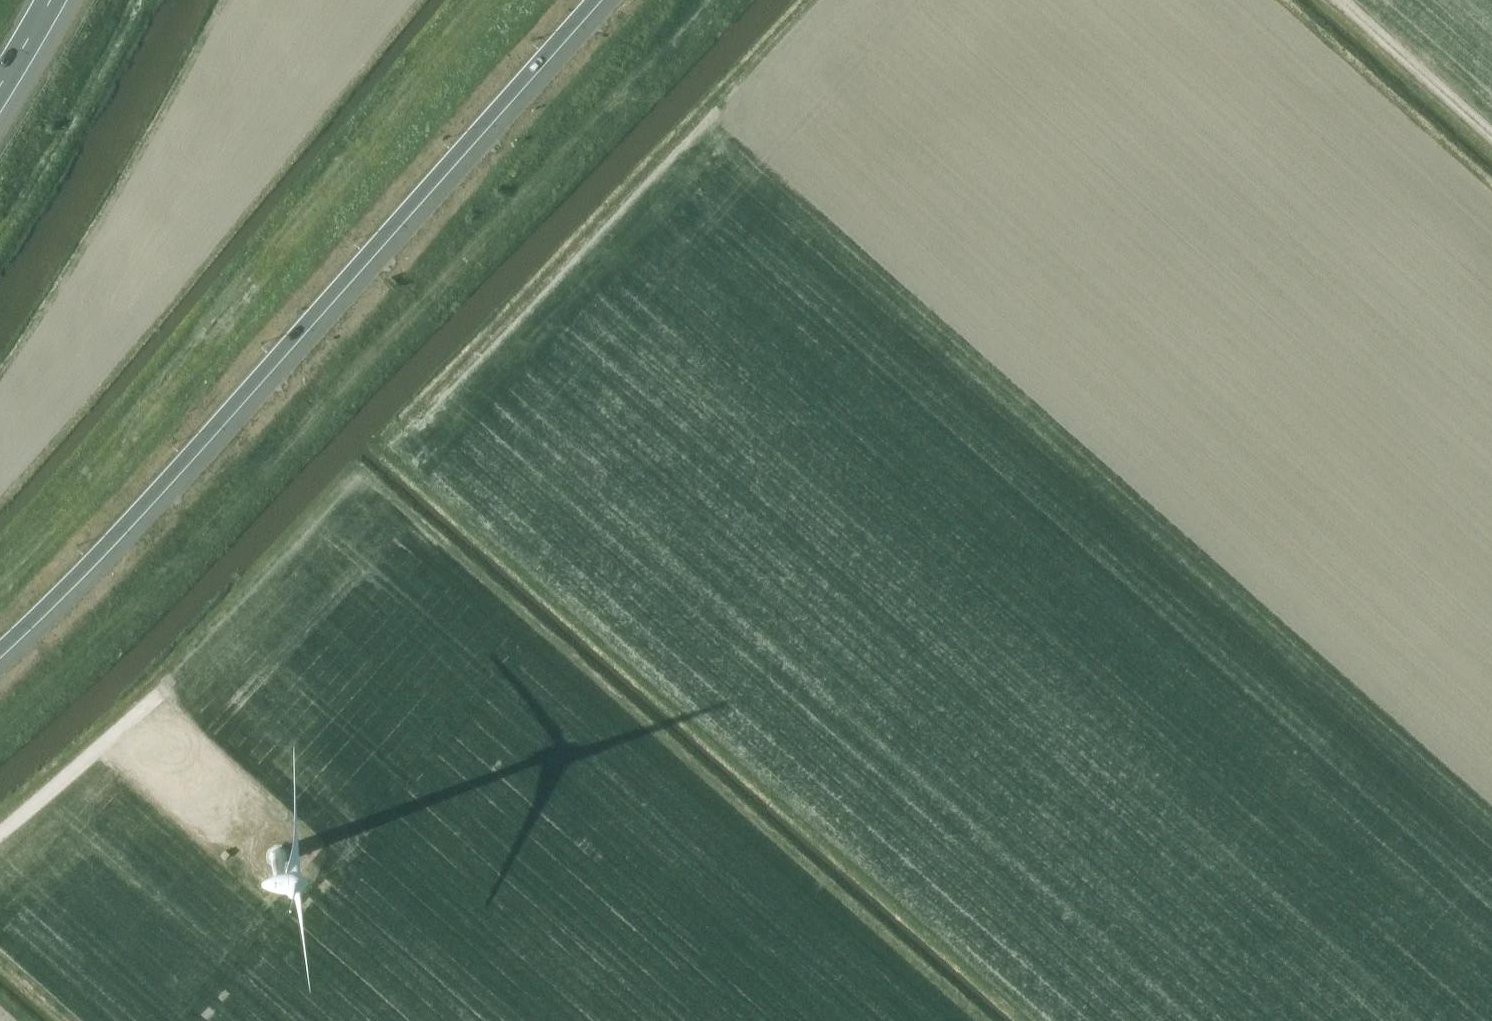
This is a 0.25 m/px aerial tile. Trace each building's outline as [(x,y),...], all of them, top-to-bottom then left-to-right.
[(270,855),(270,856),(270,858),(271,859),(272,861),(272,862),(273,862),(274,863),(276,864),(278,864),(280,864),(282,864),(283,863),(285,861),(286,860),(286,859),(286,858),(287,856),(286,854),(286,852),(285,851),(283,849),(282,849),(280,848),(278,848),(276,848),(274,849),(272,851),(271,852),(270,855)]
